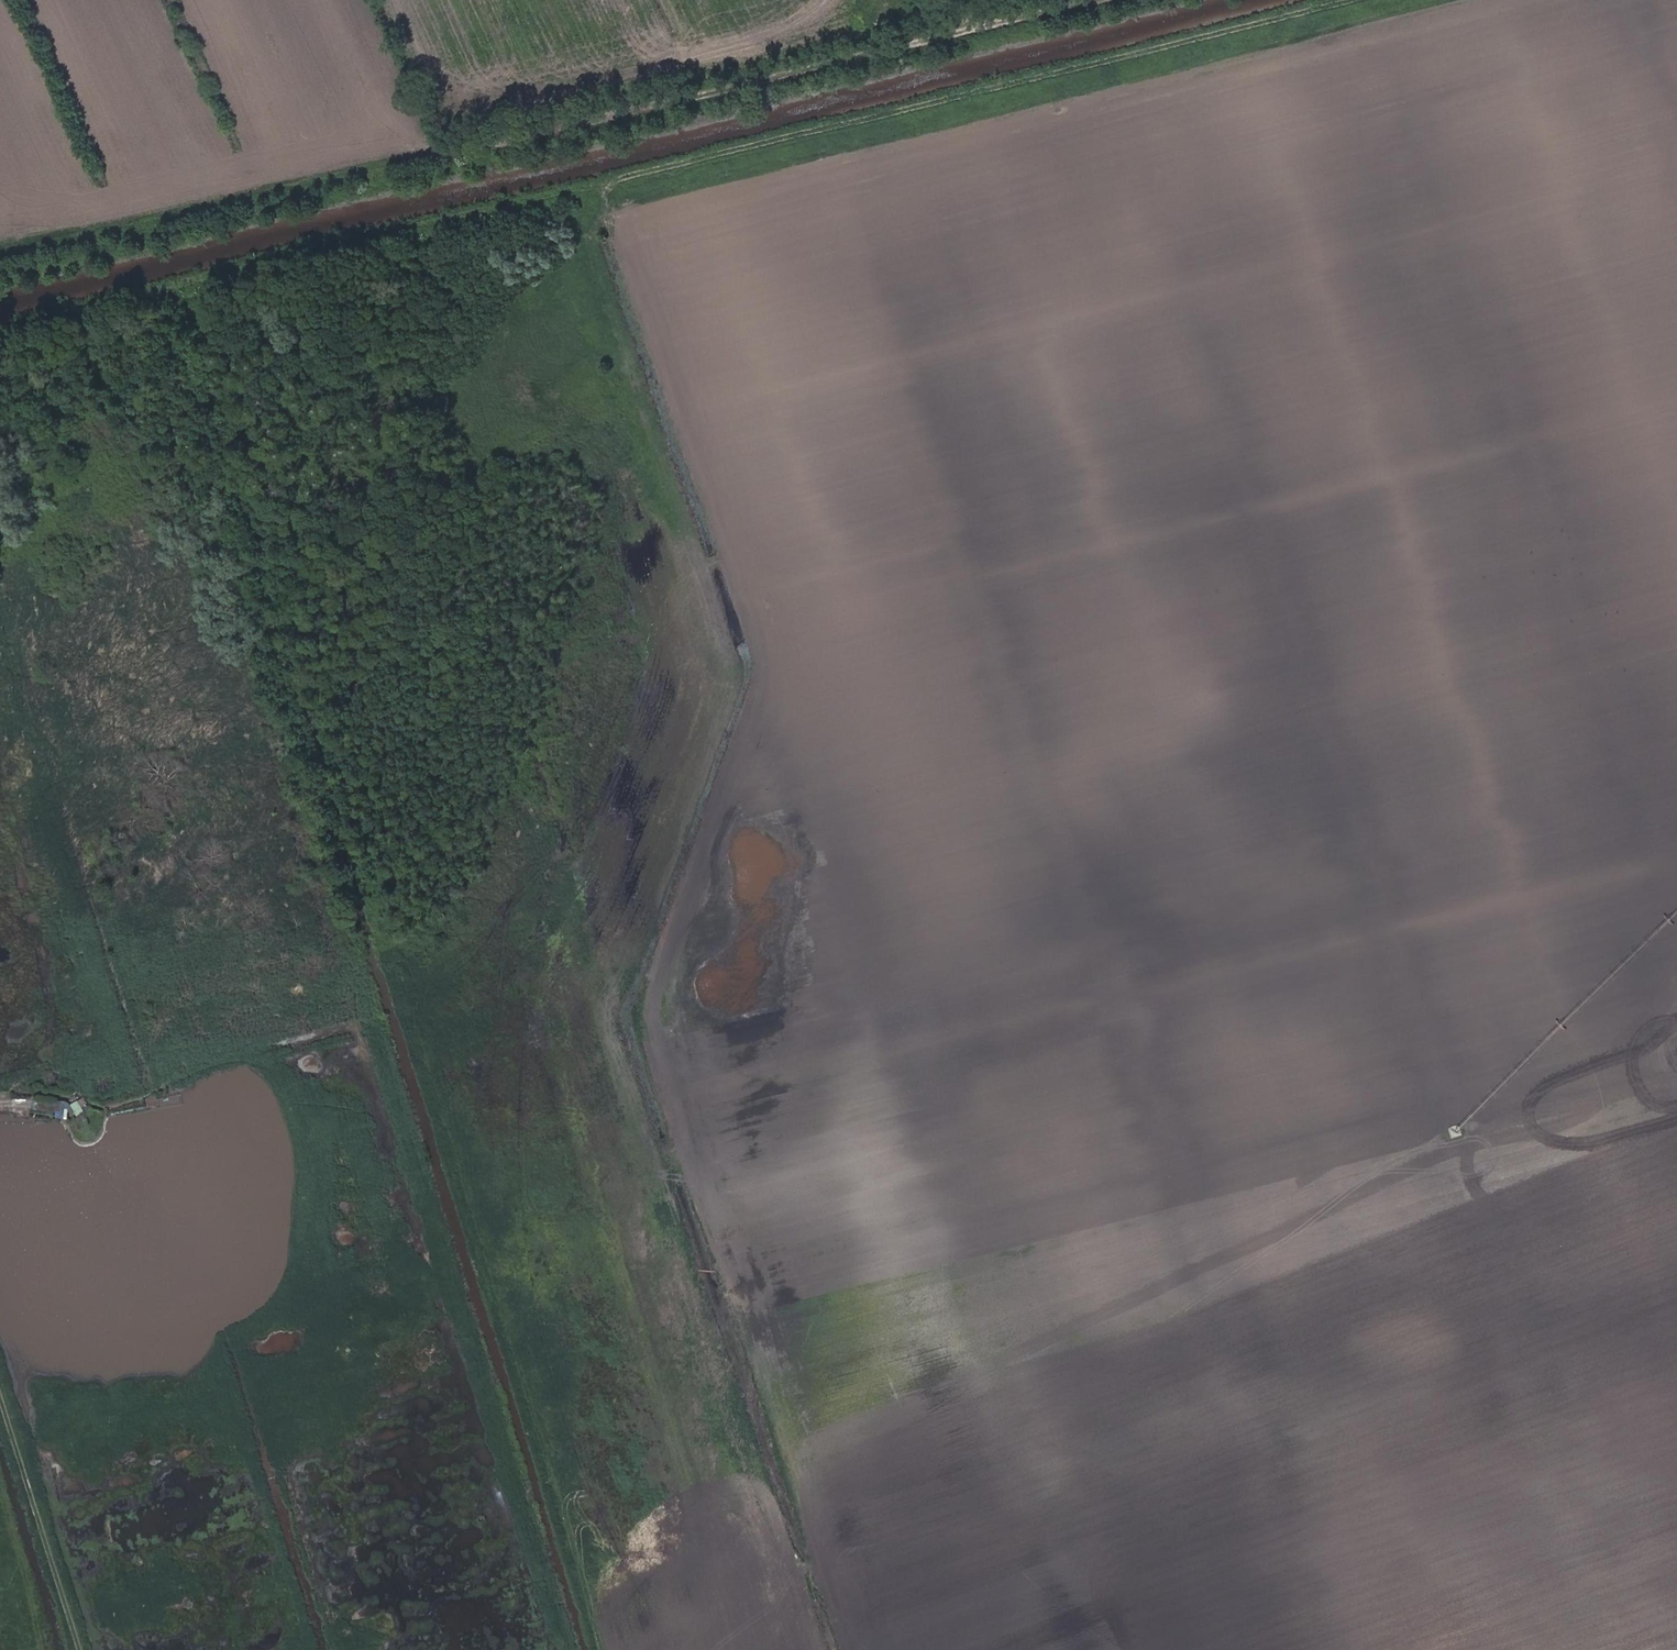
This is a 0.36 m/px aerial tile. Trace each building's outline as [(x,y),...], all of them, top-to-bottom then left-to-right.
[(161,1105),(181,1101),(179,1095),(160,1099),(161,1105)] [(33,1099),(32,1108),(56,1111),(57,1101),(33,1099)] [(74,1118),(77,1129),(89,1125),(85,1114),(74,1118)]
